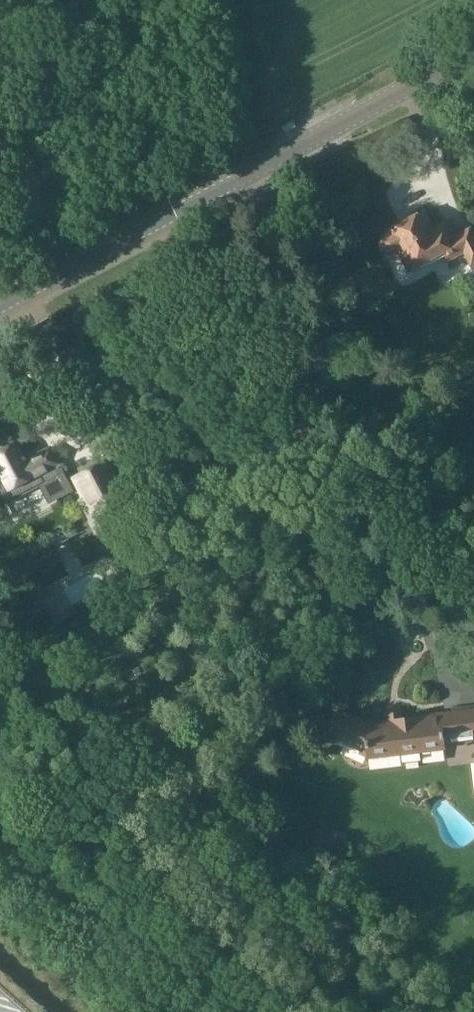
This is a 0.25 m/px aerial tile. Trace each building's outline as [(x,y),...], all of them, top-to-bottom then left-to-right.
[(410,271),(444,253),(447,260),(465,251),(472,265),(473,264),(473,238),(470,230),(454,238),(446,223),(434,230),(425,213),(389,232),(390,233),(385,236),(384,237),(381,240),(380,241),(380,242),(380,244),(380,246),(380,248),(381,249),(382,250),(383,253),(385,254),(386,254),(387,255),(390,255),(391,255),(394,255),(400,252),(410,271)] [(65,472),(42,430),(0,452),(0,471),(15,499),(65,472)] [(134,494),(121,469),(90,485),(110,522),(140,507),(134,494)] [(132,547),(137,557),(152,549),(147,539),(132,547)] [(401,755),(402,762),(407,764),(420,762),(423,757),(422,752),(445,749),(444,740),(473,736),(473,712),(402,721),(401,715),(386,716),(387,723),(368,725),(341,712),(329,736),(368,755),(368,759),(401,755)]
